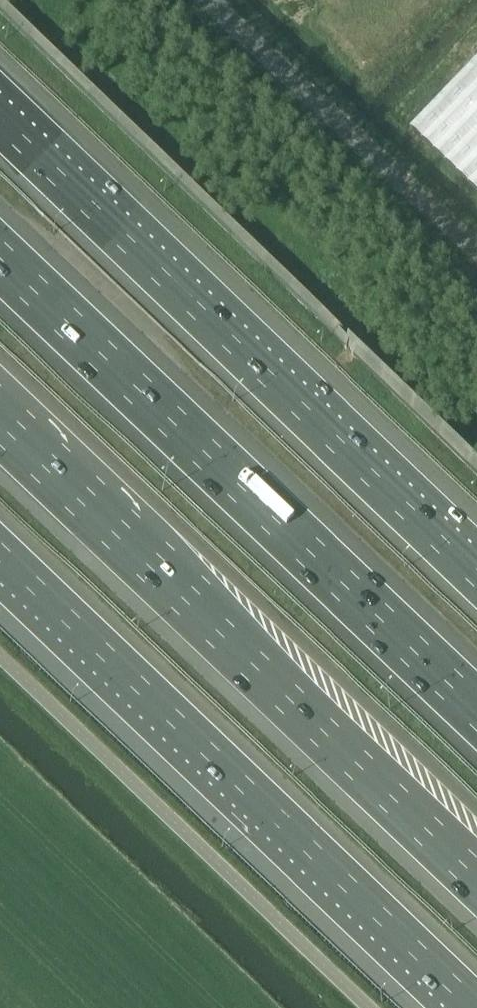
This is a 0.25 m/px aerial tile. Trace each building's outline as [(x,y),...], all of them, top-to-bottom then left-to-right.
[(411,130),(476,193),(476,61),(411,130)]
